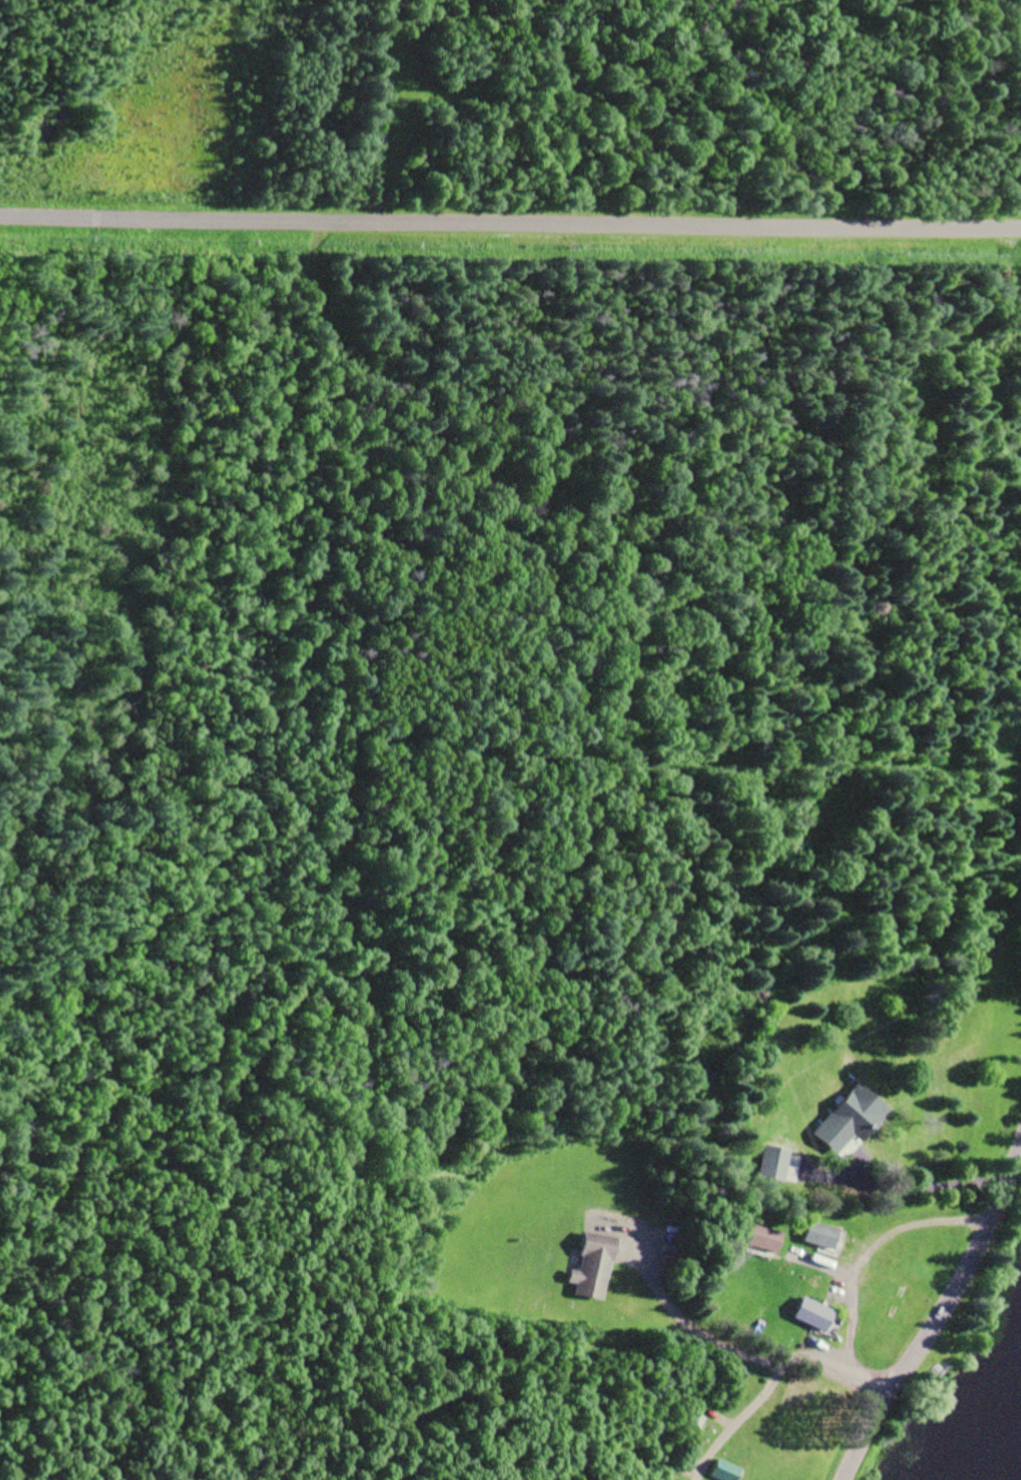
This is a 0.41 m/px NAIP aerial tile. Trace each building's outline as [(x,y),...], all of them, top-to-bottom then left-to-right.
[(783,1181),(758,1175),(765,1146),(790,1152),(783,1181)] [(839,1229),(834,1249),(804,1241),(809,1221),(839,1229)] [(777,1253),(749,1245),(755,1224),(783,1232),(777,1253)] [(572,1268),(579,1270),(586,1231),(615,1237),(604,1298),(575,1293),(576,1284),(569,1283),(572,1268)] [(825,1331),(794,1315),(803,1297),(834,1313),(825,1331)] [(697,1436),(679,1427),(688,1409),(706,1419),(697,1436)] [(741,1469),(735,1479),(722,1479),(713,1475),(721,1459),(741,1469)]
